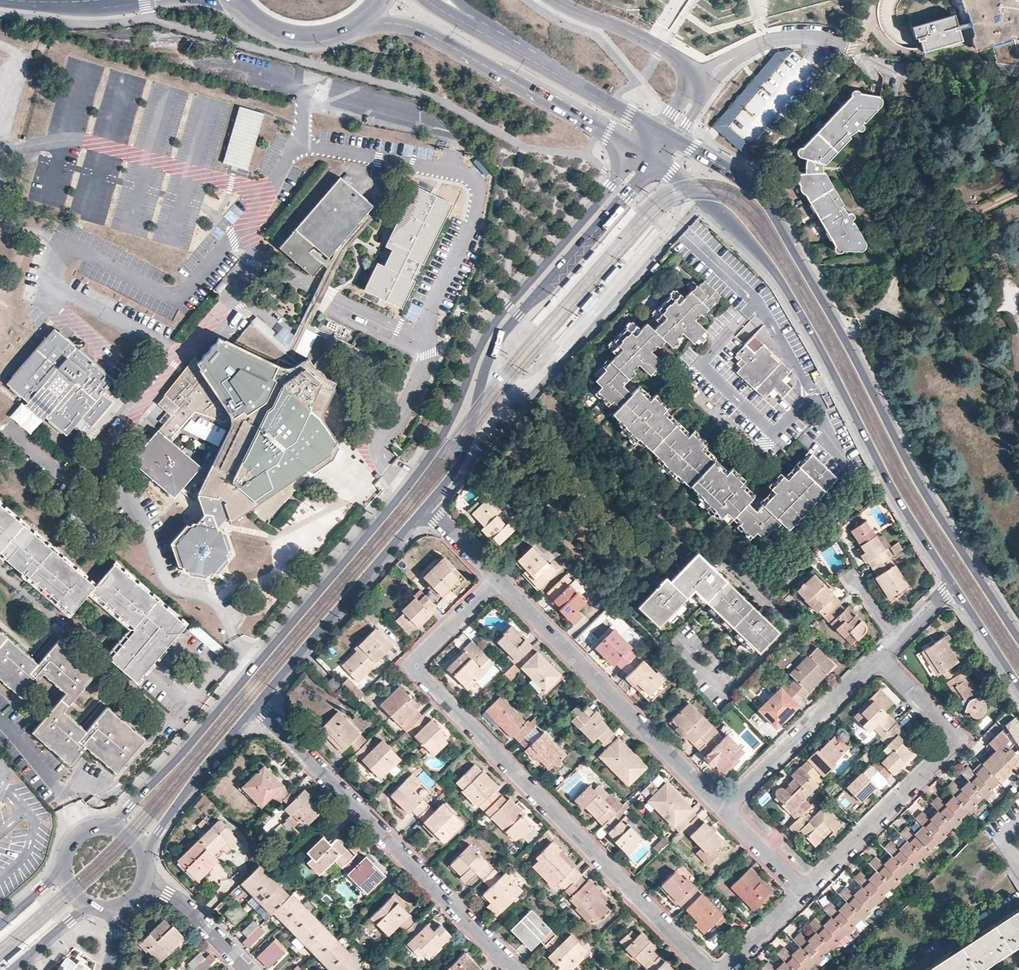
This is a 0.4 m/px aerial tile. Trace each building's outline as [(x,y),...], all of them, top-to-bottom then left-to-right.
[(964,9),(967,9),(970,21),(971,25),(975,39),(978,41),(983,42),(986,41),(988,40),(992,39),(993,43),(1010,38),(1009,34),(1014,32),(1018,34),(1018,0),(962,0),(964,9)] [(962,40),(958,29),(958,28),(954,29),(953,27),(957,25),(954,14),(911,26),(913,34),(914,38),(916,37),(917,41),(919,40),(923,51),(962,40)] [(970,21),(957,25),(953,27),(954,29),(958,28),(958,29),(971,25),(970,21)] [(793,50),(790,49),(775,53),(711,127),(746,157),(755,148),(728,126),(793,50)] [(849,96),(850,97),(852,98),(858,92),(857,91),(856,90),(855,90),(853,90),(852,90),(851,91),(850,91),(849,92),(849,93),(849,94),(849,95),(849,96)] [(852,98),(850,97),(802,147),(801,146),(800,147),(799,147),(798,147),(797,148),(796,149),(796,150),(796,151),(796,153),(796,154),(799,156),(804,158),(803,173),(801,173),(799,173),(798,174),(797,174),(796,175),(796,176),(796,177),(796,178),(800,186),(799,186),(798,187),(798,188),(798,189),(798,190),(799,191),(800,192),(801,193),(802,193),(804,193),(834,244),(835,244),(837,243),(841,250),(855,251),(857,251),(859,251),(860,251),(862,250),(863,249),(864,247),(864,245),(864,243),(864,241),(864,240),(862,238),(861,236),(852,222),(851,223),(849,220),(850,220),(851,219),(852,218),(852,217),(853,215),(852,214),(851,213),(850,212),(849,212),(847,212),(846,212),(845,213),(841,206),(842,204),(824,172),(820,173),(821,164),(824,165),(850,137),(849,136),(855,129),(856,130),(857,131),(858,131),(859,131),(860,131),(861,130),(862,129),(863,128),(863,126),(862,124),(861,123),(862,121),(863,123),(876,109),(877,108),(879,107),(880,106),(881,104),(881,103),(881,101),(879,99),(878,97),(877,96),(875,95),(858,92),(852,98)] [(239,107),(224,165),(249,172),(265,114),(239,107)] [(372,206),(340,178),(279,248),(312,276),(323,264),(325,265),(328,261),(313,247),(315,245),(328,257),(366,213),(372,206)] [(414,185),(385,246),(392,249),(384,265),(377,262),(363,290),(402,308),(415,280),(411,279),(419,262),(423,264),(453,203),(414,185)] [(289,344),(285,353),(292,359),(307,330),(348,247),(373,219),(366,213),(328,257),(315,245),(313,247),(328,261),(325,265),(327,268),(289,344)] [(835,244),(834,244),(833,246),(832,247),(832,248),(832,249),(833,249),(834,251),(835,252),(836,252),(837,252),(839,252),(841,250),(837,243),(835,244)] [(594,250),(587,259),(590,261),(597,253),(594,250)] [(671,253),(668,250),(660,259),(663,262),(671,253)] [(617,265),(605,280),(608,282),(620,268),(617,265)] [(570,278),(562,287),(565,290),(573,280),(570,278)] [(690,289),(694,292),(712,310),(724,298),(708,282),(702,288),(697,282),(690,289)] [(679,290),(673,297),(677,301),(683,295),(679,290)] [(663,324),(656,331),(668,342),(675,349),(682,342),(679,339),(685,334),(696,346),(701,341),(705,344),(708,340),(704,337),(703,338),(694,330),(700,324),(697,320),(703,315),(706,318),(712,310),(694,292),(688,298),(683,295),(677,301),(673,297),(661,309),(665,313),(659,320),(663,324)] [(594,293),(582,307),(584,310),(597,295),(594,293)] [(413,303),(407,318),(417,321),(422,306),(413,303)] [(654,315),(659,320),(665,313),(661,309),(654,315)] [(257,317),(252,323),(281,349),(285,353),(289,344),(257,317)] [(635,322),(629,329),(633,332),(639,326),(635,322)] [(193,523),(191,525),(175,544),(184,571),(211,576),(229,556),(221,528),(218,527),(228,516),(230,521),(305,470),(308,468),(301,465),(325,437),(328,442),(334,439),(323,420),(322,418),(322,415),(322,413),(323,411),(324,407),(336,383),(326,377),(321,372),(316,369),(309,359),(307,360),(303,363),(297,366),(293,368),(288,369),(283,368),(278,366),(273,365),(269,362),(281,349),(252,323),(233,344),(220,338),(217,342),(213,345),(210,351),(204,355),(202,360),(197,363),(195,359),(165,396),(192,418),(195,415),(228,431),(198,496),(204,514),(197,523),(193,523)] [(619,356),(613,362),(631,379),(638,372),(636,370),(641,365),(653,376),(658,371),(661,374),(664,371),(661,368),(660,369),(651,361),(657,354),(654,352),(659,346),(662,348),(668,342),(656,331),(649,324),(643,330),(639,326),(633,332),(629,329),(617,341),(621,345),(615,351),(619,355),(619,356)] [(709,332),(700,324),(694,330),(703,338),(704,337),(709,332)] [(113,380),(55,330),(8,384),(67,435),(81,418),(91,427),(112,403),(102,394),(113,380)] [(285,353),(281,349),(269,362),(273,365),(278,366),(283,368),(288,369),(293,368),(297,366),(303,363),(307,360),(318,335),(307,330),(292,359),(285,353)] [(776,390),(785,379),(788,376),(793,371),(784,362),(781,365),(772,356),(775,354),(766,345),(765,345),(757,337),(736,357),(741,362),(739,363),(744,368),(739,373),(767,399),(772,394),(776,390)] [(610,347),(615,351),(621,345),(617,341),(610,347)] [(666,363),(657,354),(651,361),(660,369),(661,368),(666,363)] [(616,401),(622,407),(634,395),(625,386),(625,385),(631,379),(613,362),(606,369),(608,371),(598,381),(604,387),(601,391),(614,403),(616,401)] [(789,383),(785,379),(776,390),(780,393),(785,398),(794,389),(789,383)] [(653,451),(678,426),(665,414),(662,417),(655,411),(662,403),(656,397),(652,401),(640,389),(634,395),(622,407),(616,414),(628,426),(625,429),(638,442),(641,439),(653,451)] [(780,393),(776,390),(772,394),(776,398),(780,393)] [(172,442),(192,418),(165,396),(158,404),(171,416),(133,461),(174,497),(199,467),(172,442)] [(664,401),(662,403),(655,411),(662,417),(665,414),(671,407),(664,401)] [(691,438),(678,426),(653,451),(666,463),(664,466),(676,479),(679,476),(692,488),(693,487),(715,464),(716,463),(704,450),(700,453),(695,448),(701,440),(695,434),(691,438)] [(308,468),(305,470),(312,473),(332,459),(338,447),(334,439),(328,442),(325,437),(301,465),(308,468)] [(703,439),(701,440),(695,448),(700,453),(704,450),(709,444),(703,439)] [(778,491),(766,504),(784,522),(791,529),(803,516),(806,518),(818,506),(816,503),(840,477),(815,453),(791,478),(795,482),(790,488),(781,481),(774,487),(778,491)] [(727,475),(715,464),(693,487),(705,498),(702,500),(716,513),(718,511),(724,516),(729,512),(735,517),(737,515),(751,501),(755,496),(743,484),(737,491),(731,485),(738,477),(731,470),(727,475)] [(780,479),(781,481),(790,488),(795,482),(791,478),(786,473),(780,479)] [(740,476),(738,477),(731,485),(737,491),(743,484),(746,482),(740,476)] [(491,535),(499,542),(516,524),(504,512),(503,512),(488,497),(480,505),(477,502),(464,515),(478,530),(479,528),(483,525),(487,528),(484,532),(489,537),(491,535)] [(760,510),(751,501),(737,515),(744,521),(741,524),(754,536),(759,531),(766,537),(776,526),(778,529),(784,522),(766,504),(760,510)] [(0,506),(0,556),(8,563),(14,555),(19,559),(13,567),(68,613),(87,590),(132,628),(111,653),(112,655),(109,658),(135,680),(138,676),(139,678),(183,626),(180,622),(181,621),(115,565),(114,567),(110,563),(92,584),(0,506)] [(731,522),(735,517),(729,512),(724,516),(731,522)] [(889,557),(892,555),(887,548),(884,549),(871,529),(865,533),(864,531),(855,536),(862,546),(866,553),(861,556),(863,559),(865,562),(868,560),(873,568),(889,557)] [(496,544),(499,542),(491,535),(489,537),(496,544)] [(857,549),(861,556),(866,553),(862,546),(857,549)] [(557,571),(532,547),(518,561),(523,567),(534,578),(532,580),(539,588),(557,571)] [(745,639),(754,647),(759,652),(779,631),(763,616),(762,618),(757,614),(758,612),(748,601),(746,603),(741,599),(742,597),(722,577),(720,579),(714,574),(716,571),(698,554),(686,565),(678,574),(670,582),(665,578),(660,583),(663,585),(658,590),(654,589),(654,590),(637,607),(658,626),(665,619),(673,611),(681,603),(684,599),(693,590),(698,594),(706,601),(711,606),(719,613),(724,618),(733,626),(739,633),(745,639)] [(459,578),(457,576),(451,569),(454,566),(453,565),(444,556),(424,576),(442,595),(450,587),(459,578)] [(908,586),(889,557),(873,568),(875,572),(877,575),(876,577),(889,598),(908,586)] [(451,569),(457,576),(460,572),(454,566),(451,569)] [(572,581),(565,574),(547,591),(554,599),(554,600),(561,608),(559,610),(563,614),(573,624),(582,616),(576,610),(585,601),(569,585),(572,581)] [(825,617),(839,603),(832,596),(831,597),(830,596),(829,595),(831,592),(814,575),(797,591),(816,611),(818,610),(825,617)] [(430,611),(436,605),(426,594),(419,600),(414,595),(399,608),(403,611),(396,618),(408,632),(416,625),(418,626),(424,620),(432,612),(430,611)] [(702,605),(706,601),(698,594),(694,597),(702,605)] [(791,597),(786,602),(790,606),(795,601),(791,597)] [(551,602),(559,610),(561,608),(554,600),(551,602)] [(684,606),(681,603),(673,611),(676,614),(684,606)] [(845,609),(839,603),(825,617),(844,636),(849,631),(857,639),(865,631),(865,630),(865,629),(865,627),(865,626),(865,624),(864,623),(863,622),(863,621),(862,620),(861,619),(855,614),(853,616),(850,613),(852,610),(853,610),(848,605),(845,609)] [(676,614),(673,611),(665,619),(669,623),(676,614)] [(729,630),(733,626),(724,618),(721,622),(729,630)] [(223,646),(194,622),(188,630),(217,654),(223,646)] [(530,649),(531,647),(515,630),(511,626),(502,634),(503,635),(496,641),(516,662),(518,659),(530,649)] [(343,663),(359,679),(376,663),(375,661),(385,651),(391,645),(374,628),(354,648),(356,650),(343,663)] [(615,662),(621,668),(635,655),(629,649),(630,647),(613,630),(595,647),(606,657),(613,664),(615,662)] [(0,631),(0,678),(22,697),(43,674),(66,693),(32,732),(70,764),(86,746),(116,772),(144,740),(107,707),(86,730),(63,711),(97,672),(59,639),(38,663),(0,631)] [(852,644),(857,639),(849,631),(844,636),(852,644)] [(742,643),(745,639),(739,633),(735,636),(742,643)] [(942,671),(948,680),(960,672),(955,663),(959,661),(943,637),(928,646),(922,650),(937,674),(942,671)] [(750,650),(754,647),(745,639),(742,643),(750,650)] [(494,663),(472,640),(464,650),(465,651),(447,668),(456,678),(467,689),(475,682),(485,672),(494,663)] [(791,687),(801,697),(820,678),(834,665),(817,648),(790,673),(795,679),(789,685),(791,687)] [(530,649),(518,659),(524,664),(522,667),(545,691),(560,676),(554,670),(536,652),(534,654),(530,649)] [(932,678),(937,674),(922,650),(917,654),(932,678)] [(635,655),(621,668),(627,674),(625,677),(630,682),(634,686),(637,683),(649,695),(665,679),(657,671),(655,673),(642,660),(641,661),(635,655)] [(357,682),(359,679),(343,663),(341,666),(357,682)] [(948,680),(947,681),(955,693),(960,693),(963,697),(967,703),(964,708),(963,712),(968,712),(974,717),(982,715),(986,709),(984,702),(982,699),(977,699),(976,692),(978,691),(964,669),(960,672),(948,680)] [(485,672),(475,682),(481,688),(490,678),(485,672)] [(333,677),(327,683),(335,691),(341,685),(333,677)] [(381,704),(406,730),(410,727),(422,716),(416,710),(408,702),(411,699),(399,686),(381,704)] [(795,704),(801,697),(791,687),(784,692),(780,688),(758,709),(775,727),(781,721),(797,705),(795,704)] [(878,688),(876,691),(890,705),(893,703),(878,688)] [(877,723),(886,732),(895,722),(884,711),(890,705),(876,691),(868,699),(870,703),(862,712),(860,710),(854,716),(868,731),(870,729),(877,723)] [(955,693),(964,708),(967,703),(960,693),(955,693)] [(525,735),(534,727),(527,720),(525,722),(499,696),(486,709),(500,724),(508,732),(511,735),(512,734),(519,741),(525,735)] [(415,703),(411,699),(408,702),(416,710),(419,707),(415,703)] [(859,709),(860,710),(862,712),(870,703),(868,699),(862,705),(859,709)] [(687,737),(699,748),(710,737),(717,730),(690,703),(669,722),(675,728),(685,738),(687,737)] [(603,742),(612,733),(600,720),(602,718),(594,710),(592,712),(589,709),(586,706),(583,709),(578,704),(570,711),(575,716),(571,720),(578,728),(579,727),(593,741),(597,737),(603,742)] [(496,727),(500,724),(486,709),(482,713),(496,727)] [(1001,731),(1009,740),(1006,743),(1018,757),(1018,724),(1015,718),(1008,710),(995,722),(1003,729),(1001,731)] [(350,745),(356,752),(367,742),(367,741),(338,711),(320,728),(331,740),(343,752),(350,745)] [(429,721),(423,714),(422,716),(410,727),(416,733),(414,735),(430,751),(447,735),(439,727),(431,719),(429,721)] [(886,755),(879,761),(890,772),(892,774),(899,767),(895,764),(900,759),(904,762),(912,753),(901,742),(903,740),(898,734),(902,730),(895,722),(886,732),(879,738),(886,744),(881,749),(886,755)] [(870,729),(879,738),(886,732),(877,723),(870,729)] [(997,779),(1008,769),(1009,771),(1014,776),(1018,771),(1018,763),(1016,761),(1018,758),(1018,757),(1006,743),(1009,740),(1001,731),(989,743),(995,749),(990,754),(981,763),(984,766),(997,779)] [(532,742),(525,735),(519,741),(526,748),(525,749),(532,756),(534,758),(538,755),(551,769),(554,765),(556,767),(559,767),(561,767),(563,765),(564,764),(564,762),(564,761),(563,759),(562,758),(565,754),(560,749),(543,732),(532,742)] [(630,751),(612,733),(603,742),(601,744),(606,749),(599,756),(602,759),(627,785),(645,767),(630,751)] [(710,737),(699,748),(705,755),(703,756),(709,762),(712,765),(714,763),(722,771),(744,751),(727,733),(716,744),(710,737)] [(801,767),(811,777),(817,770),(823,775),(834,763),(834,761),(847,748),(838,739),(833,745),(828,740),(820,748),(822,750),(820,753),(817,751),(816,750),(807,759),(808,760),(801,767)] [(356,752),(363,760),(370,767),(380,777),(399,758),(382,740),(373,748),(367,742),(356,752)] [(879,761),(877,759),(871,765),(870,764),(846,787),(859,801),(871,790),(875,786),(877,788),(886,780),(883,778),(890,772),(879,761)] [(902,764),(904,762),(900,759),(895,764),(899,767),(902,764)] [(479,805),(485,811),(501,794),(495,789),(498,786),(487,774),(482,770),(481,771),(474,763),(456,781),(463,788),(462,790),(477,806),(479,805)] [(280,802),(290,792),(277,778),(264,765),(243,786),(262,805),(272,795),(279,803),(280,802)] [(990,786),(997,779),(984,766),(976,774),(968,766),(965,769),(961,773),(969,780),(983,794),(984,796),(992,788),(990,786)] [(789,812),(796,819),(804,811),(810,806),(803,798),(817,783),(811,777),(801,767),(796,772),(791,777),(794,779),(788,784),(790,786),(786,789),(783,787),(782,786),(781,786),(779,786),(778,787),(777,788),(776,789),(775,790),(775,792),(774,793),(774,794),(775,795),(776,796),(781,802),(779,805),(788,813),(789,812)] [(997,780),(999,781),(1009,771),(1008,769),(997,779),(997,780)] [(412,774),(409,776),(419,784),(421,782),(412,774)] [(418,816),(430,805),(414,789),(419,784),(409,776),(391,794),(400,804),(408,812),(412,809),(418,816)] [(975,802),(983,794),(969,780),(961,789),(953,781),(950,784),(946,788),(954,796),(967,810),(969,811),(976,803),(975,802)] [(648,801),(679,832),(683,827),(696,815),(690,810),(691,809),(676,793),(666,783),(648,801)] [(589,810),(603,825),(613,814),(616,812),(623,805),(611,793),(609,795),(598,784),(593,789),(589,785),(574,800),(582,808),(584,806),(589,810)] [(295,797),(290,792),(280,802),(290,813),(286,818),(294,826),(303,817),(308,823),(323,808),(316,800),(314,802),(312,800),(309,797),(310,795),(304,789),(295,797)] [(501,794),(485,811),(501,828),(513,840),(530,824),(522,816),(522,815),(520,816),(517,813),(520,810),(509,798),(506,800),(501,794)] [(960,817),(967,810),(954,796),(945,804),(938,796),(935,799),(931,803),(938,810),(952,824),(954,826),(962,818),(960,817)] [(435,811),(430,805),(418,816),(431,829),(443,841),(463,822),(444,803),(435,811)] [(796,819),(788,827),(795,833),(799,829),(805,835),(804,837),(813,846),(822,837),(819,834),(827,826),(833,831),(841,823),(823,805),(811,817),(804,811),(796,819)] [(945,832),(952,824),(938,810),(930,819),(923,811),(919,814),(916,818),(923,825),(936,839),(938,841),(946,833),(945,832)] [(603,825),(602,826),(611,835),(616,840),(614,842),(626,854),(636,844),(635,843),(641,837),(626,823),(623,825),(613,814),(603,825)] [(696,815),(683,827),(691,834),(689,835),(700,847),(697,851),(708,862),(719,851),(714,846),(721,839),(715,833),(702,820),(701,821),(696,815)] [(199,838),(217,857),(225,849),(228,851),(240,841),(219,819),(199,838)] [(533,827),(530,824),(513,840),(517,844),(533,827)] [(929,846),(936,839),(923,825),(915,834),(907,826),(904,829),(900,833),(907,841),(921,855),(923,856),(931,848),(929,846)] [(829,835),(833,831),(827,826),(819,834),(822,837),(825,839),(829,835)] [(334,859),(342,866),(352,856),(344,847),(336,838),(330,843),(323,836),(307,851),(311,856),(307,860),(320,872),(334,859)] [(198,879),(219,859),(217,857),(199,838),(182,855),(189,863),(186,866),(192,872),(198,879)] [(659,853),(668,846),(663,840),(654,847),(659,853)] [(577,878),(581,874),(573,867),(571,869),(560,857),(556,852),(559,849),(551,841),(537,856),(539,858),(533,864),(554,886),(560,880),(567,887),(577,878)] [(914,862),(921,855),(907,841),(899,849),(892,841),(889,844),(884,848),(892,856),(906,870),(907,871),(915,863),(914,862)] [(483,880),(494,869),(470,844),(450,864),(461,874),(459,876),(463,880),(465,883),(476,873),(478,874),(483,880)] [(352,856),(342,866),(348,872),(348,873),(366,892),(384,874),(375,865),(366,856),(363,859),(356,852),(352,856)] [(563,853),(560,857),(571,869),(573,867),(575,865),(567,856),(563,853)] [(179,858),(186,866),(189,863),(182,855),(179,858)] [(898,877),(906,870),(892,856),(884,864),(876,856),(873,860),(869,863),(877,871),(891,885),(892,886),(900,879),(898,877)] [(271,877),(259,864),(241,882),(245,886),(253,894),(271,877)] [(500,876),(494,869),(483,880),(490,887),(484,893),(487,897),(491,901),(500,911),(521,890),(504,872),(500,876)] [(755,875),(748,869),(730,886),(753,909),(771,892),(755,875)] [(678,902),(685,909),(686,907),(700,893),(686,878),(684,880),(675,871),(662,883),(672,894),(670,897),(672,899),(676,904),(678,902)] [(883,892),(891,885),(877,871),(869,879),(861,871),(858,875),(854,878),(861,886),(875,900),(876,902),(885,894),(883,892)] [(262,904),(281,886),(271,877),(253,894),(259,900),(262,904)] [(583,884),(577,878),(567,887),(565,890),(571,896),(569,898),(578,907),(580,905),(592,917),(596,920),(610,906),(605,901),(598,894),(601,891),(589,879),(583,884)] [(659,886),(670,897),(672,894),(662,883),(659,886)] [(289,895),(281,886),(262,904),(265,906),(271,913),(274,911),(289,895)] [(867,907),(875,900),(861,886),(853,894),(846,886),(842,890),(838,893),(846,901),(860,915),(861,917),(869,909),(867,907)] [(604,894),(601,891),(598,894),(605,901),(608,898),(604,894)] [(301,903),(291,893),(289,895),(274,911),(279,916),(284,921),(301,903)] [(394,893),(391,896),(403,908),(406,904),(400,899),(394,893)] [(700,893),(686,907),(697,919),(707,928),(713,922),(716,925),(724,918),(700,893)] [(398,924),(405,931),(416,921),(403,908),(391,896),(370,916),(387,934),(398,924)] [(224,912),(230,918),(241,907),(235,901),(224,912)] [(497,915),(500,911),(491,901),(487,905),(497,915)] [(852,922),(860,915),(846,901),(837,909),(830,902),(826,905),(823,908),(830,916),(845,930),(846,932),(854,924),(852,922)] [(311,914),(301,903),(284,921),(287,924),(293,931),(311,914)] [(588,921),(592,917),(580,905),(578,907),(576,909),(588,921)] [(241,907),(230,918),(235,923),(241,917),(242,916),(246,912),(241,907)] [(943,956),(922,969),(976,969),(983,966),(1014,945),(1018,942),(1018,907),(943,956)] [(545,945),(555,934),(531,909),(510,929),(520,939),(530,948),(539,939),(545,945)] [(323,926),(311,914),(293,931),(302,940),(305,943),(323,926)] [(837,937),(845,930),(830,916),(822,924),(815,917),(811,920),(807,924),(815,931),(829,945),(830,947),(838,939),(837,937)] [(159,960),(185,936),(176,927),(173,923),(171,925),(164,918),(139,942),(147,950),(148,949),(159,960)] [(434,918),(427,925),(434,931),(441,925),(437,921),(434,918)] [(707,935),(716,925),(713,922),(707,928),(697,919),(694,922),(698,926),(707,935)] [(248,936),(259,925),(253,920),(242,931),(248,936)] [(416,921),(405,931),(412,939),(408,943),(420,955),(424,952),(429,957),(451,935),(441,925),(434,931),(427,925),(423,928),(416,921)] [(248,936),(243,941),(249,946),(264,931),(259,925),(248,936)] [(335,938),(323,926),(305,943),(309,947),(317,956),(335,938)] [(630,930),(626,933),(633,940),(637,937),(633,934),(630,930)] [(822,953),(829,945),(815,931),(807,939),(799,932),(796,935),(792,939),(800,947),(813,960),(815,962),(823,954),(822,953)] [(555,934),(545,945),(552,952),(548,955),(554,960),(555,962),(556,961),(560,965),(557,968),(559,969),(568,969),(583,955),(578,951),(583,946),(570,933),(563,941),(555,934)] [(649,965),(659,955),(653,948),(654,947),(641,933),(637,937),(633,940),(626,933),(619,940),(626,947),(625,948),(632,955),(633,954),(647,968),(649,965)] [(347,950),(335,938),(317,956),(326,964),(329,968),(347,950)] [(257,956),(263,961),(268,957),(279,946),(273,940),(257,956)] [(268,957),(263,961),(268,967),(284,951),(279,946),(268,957)] [(578,951),(583,955),(588,951),(583,946),(578,951)] [(813,960),(800,947),(792,955),(784,947),(781,950),(777,954),(784,961),(793,969),(807,969),(808,969),(806,968),(813,960)] [(21,949),(7,961),(9,964),(24,951),(21,949)] [(347,950),(329,968),(331,969),(352,969),(357,964),(359,963),(347,950)] [(189,962),(194,967),(205,957),(199,951),(189,962)] [(475,964),(463,951),(443,969),(481,969),(475,964)] [(425,961),(429,957),(424,952),(420,955),(425,961)] [(659,955),(649,965),(655,969),(673,969),(659,955)] [(194,967),(196,969),(202,969),(210,963),(205,957),(194,967)] [(557,968),(560,965),(556,961),(555,962),(554,960),(549,965),(554,969),(559,969),(557,968)] [(79,961),(73,968),(65,962),(60,969),(87,969),(88,968),(79,961)] [(784,961),(776,969),(768,962),(764,966),(761,969),(762,969),(793,969),(784,961)]
